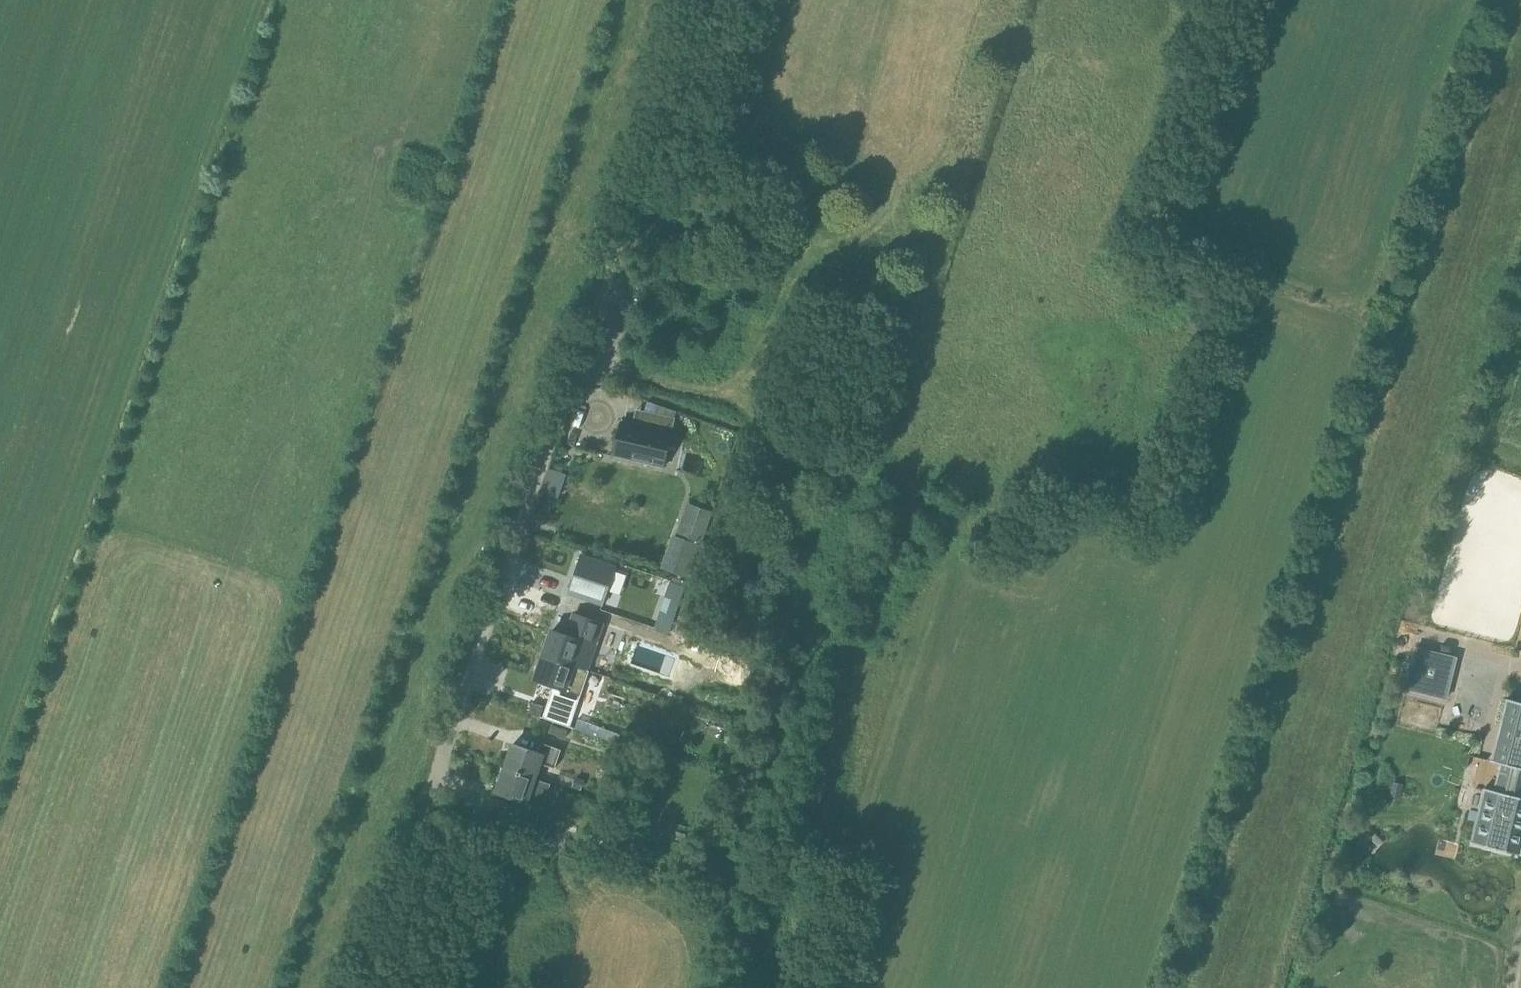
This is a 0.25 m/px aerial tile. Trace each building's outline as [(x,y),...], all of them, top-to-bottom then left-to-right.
[(641,427),(622,422),(614,455),(664,466),(676,418),(645,411),(641,427)] [(674,541),(666,564),(685,571),(694,543),(699,545),(700,542),(705,528),(685,521),(678,542),(674,541)] [(582,555),(569,593),(603,605),(616,567),(582,555)] [(671,582),(666,597),(680,601),(685,586),(671,582)] [(666,597),(656,627),(670,632),(675,617),(680,601),(666,597)] [(552,631),(544,655),(589,670),(601,633),(597,631),(600,622),(574,614),(567,636),(552,631)] [(700,642),(694,660),(709,665),(715,647),(700,642)] [(1406,687),(1422,691),(1446,697),(1456,658),(1416,648),(1406,687)] [(544,655),(535,679),(557,686),(548,713),(572,721),(589,670),(544,655)] [(1505,698),(1505,700),(1509,701),(1494,760),(1490,760),(1490,761),(1505,765),(1499,792),(1483,788),(1483,790),(1487,791),(1474,842),(1470,841),(1470,843),(1520,855),(1520,854),(1518,853),(1520,841),(1520,797),(1520,791),(1520,702),(1505,698)] [(533,702),(530,712),(541,716),(544,706),(533,702)] [(549,733),(566,739),(569,731),(552,725),(549,733)] [(506,768),(535,778),(541,763),(555,768),(563,750),(541,742),(538,752),(514,744),(506,768)] [(506,768),(497,792),(522,800),(518,812),(539,819),(546,799),(551,784),(535,778),(506,768)] [(1404,784),(1392,781),(1389,795),(1401,798),(1404,784)] [(500,834),(503,835),(542,848),(549,829),(507,815),(500,834)]
